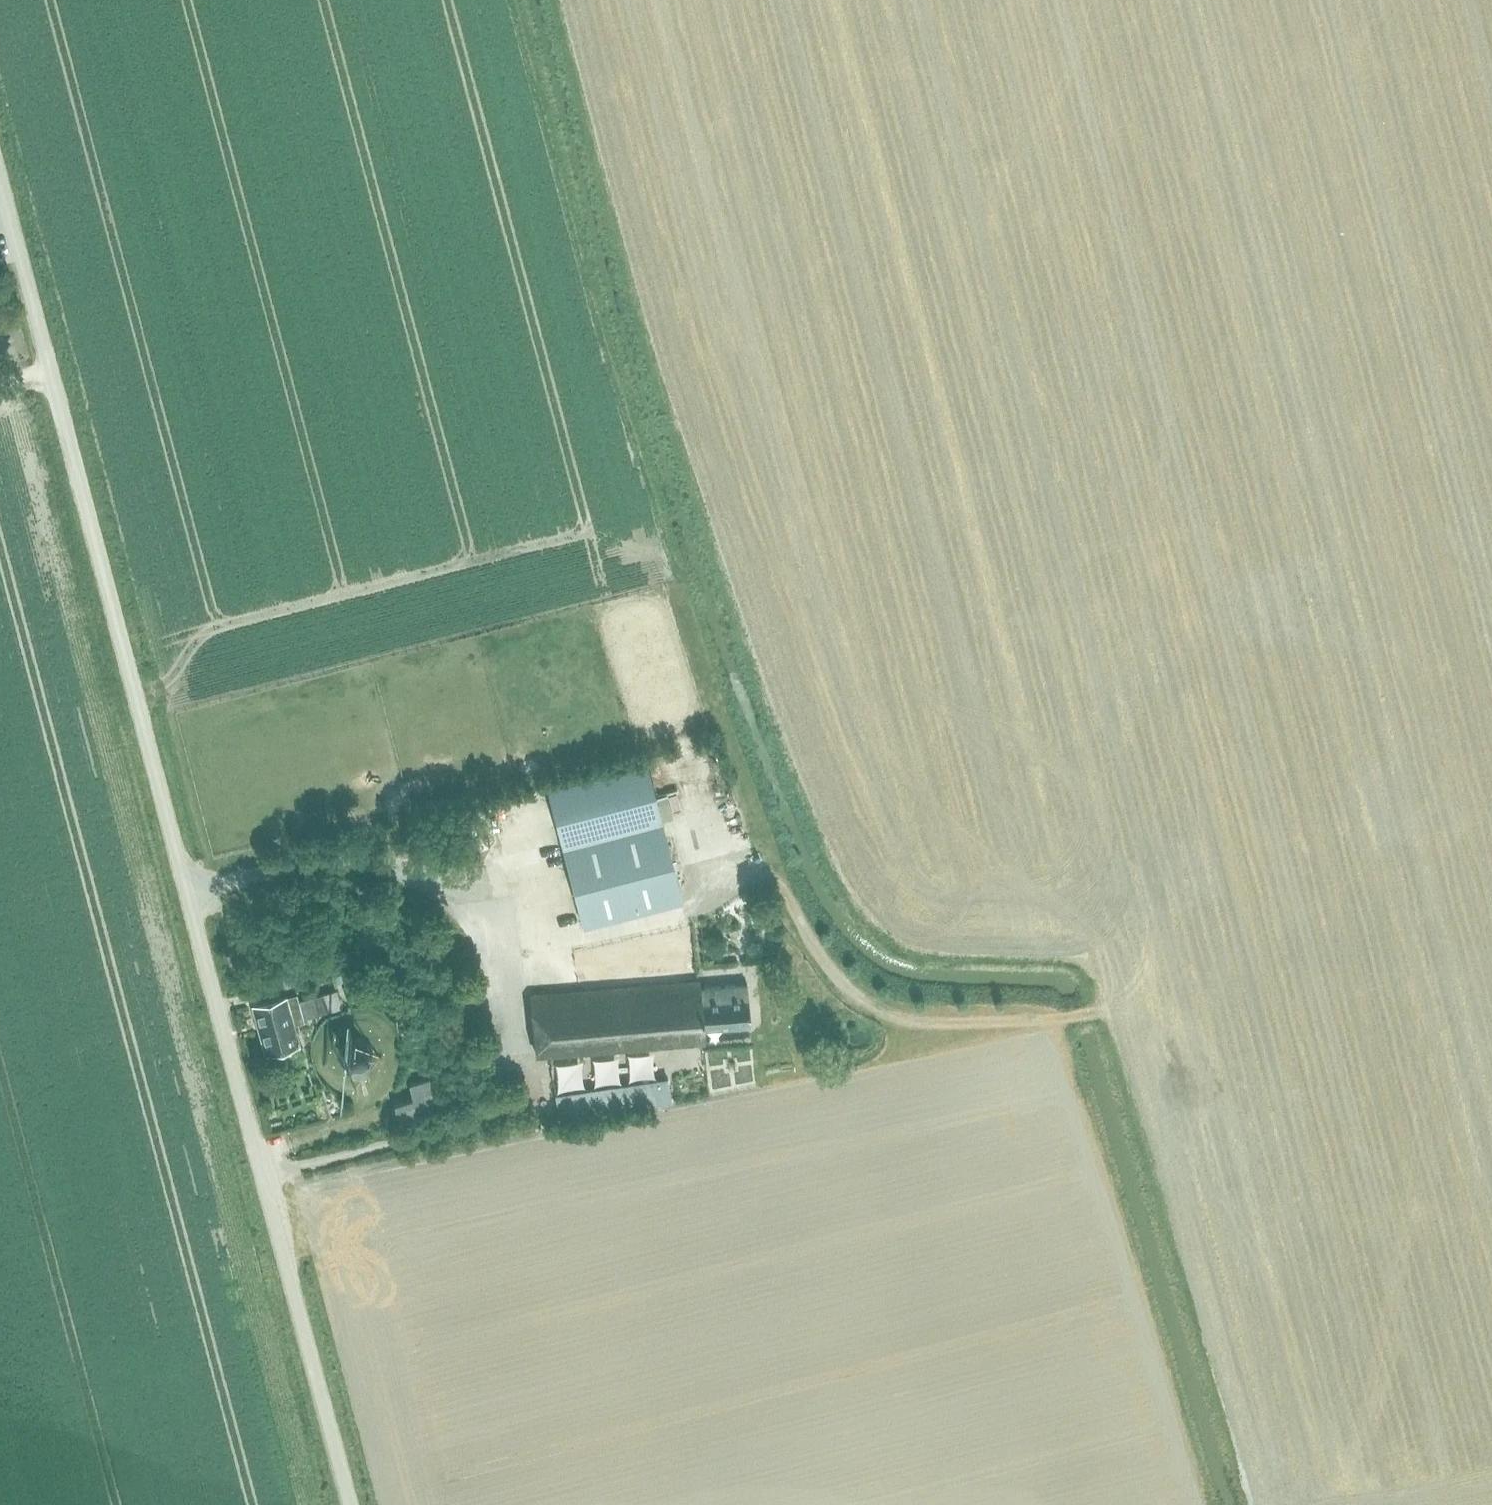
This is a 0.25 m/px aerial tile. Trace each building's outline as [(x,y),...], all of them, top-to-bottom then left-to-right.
[(680,897),(665,839),(659,819),(672,815),(666,792),(654,796),(644,761),(547,786),(583,923),(680,897)] [(395,962),(375,967),(377,977),(398,973),(395,962)] [(342,971),(335,973),(336,981),(344,980),(342,971)] [(698,979),(531,993),(536,1053),(703,1039),(702,1026),(699,986),(698,979)] [(747,982),(699,986),(702,1026),(750,1022),(747,982)] [(338,991),(301,1000),(299,993),(255,1004),(266,1052),(300,1043),(295,1024),(305,1022),(304,1018),(342,1009),(338,991)] [(347,1039),(340,1050),(343,1063),(355,1070),(368,1067),(374,1055),(371,1044),(360,1036),(347,1039)] [(668,1077),(556,1093),(559,1117),(671,1101),(668,1077)] [(436,1113),(428,1080),(408,1085),(412,1099),(394,1104),(398,1122),(436,1113)]
